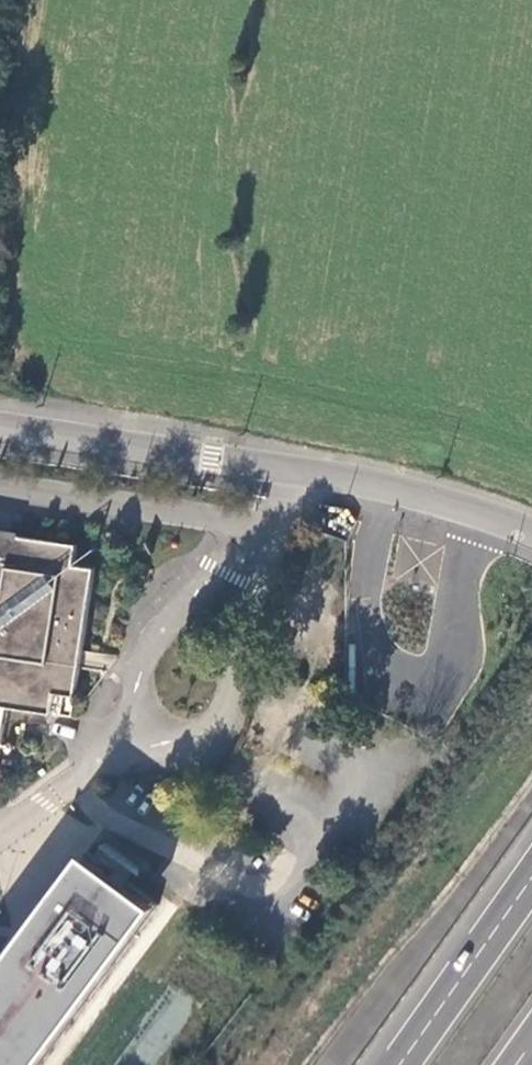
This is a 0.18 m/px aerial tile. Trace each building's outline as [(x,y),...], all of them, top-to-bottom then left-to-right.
[(6,709),(51,716),(54,695),(75,698),(95,571),(75,567),(77,547),(12,537),(11,542),(0,540),(0,750),(6,709)] [(153,905),(82,853),(0,964),(0,1064),(36,1064),(153,905)]
